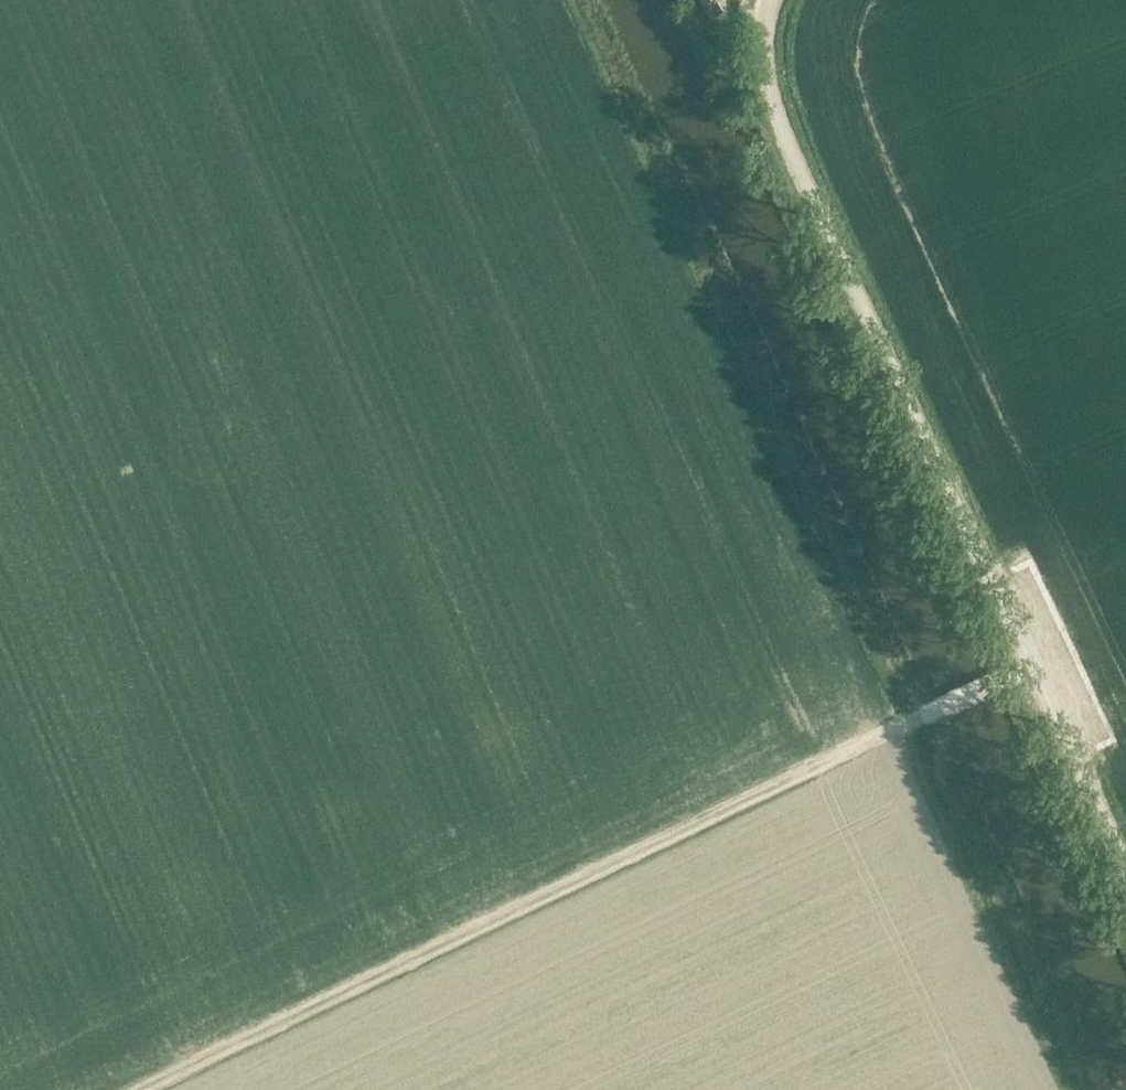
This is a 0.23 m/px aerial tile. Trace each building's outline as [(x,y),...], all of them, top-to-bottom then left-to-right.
[(710,18),(720,12),(712,0),(699,0),(710,18)]
